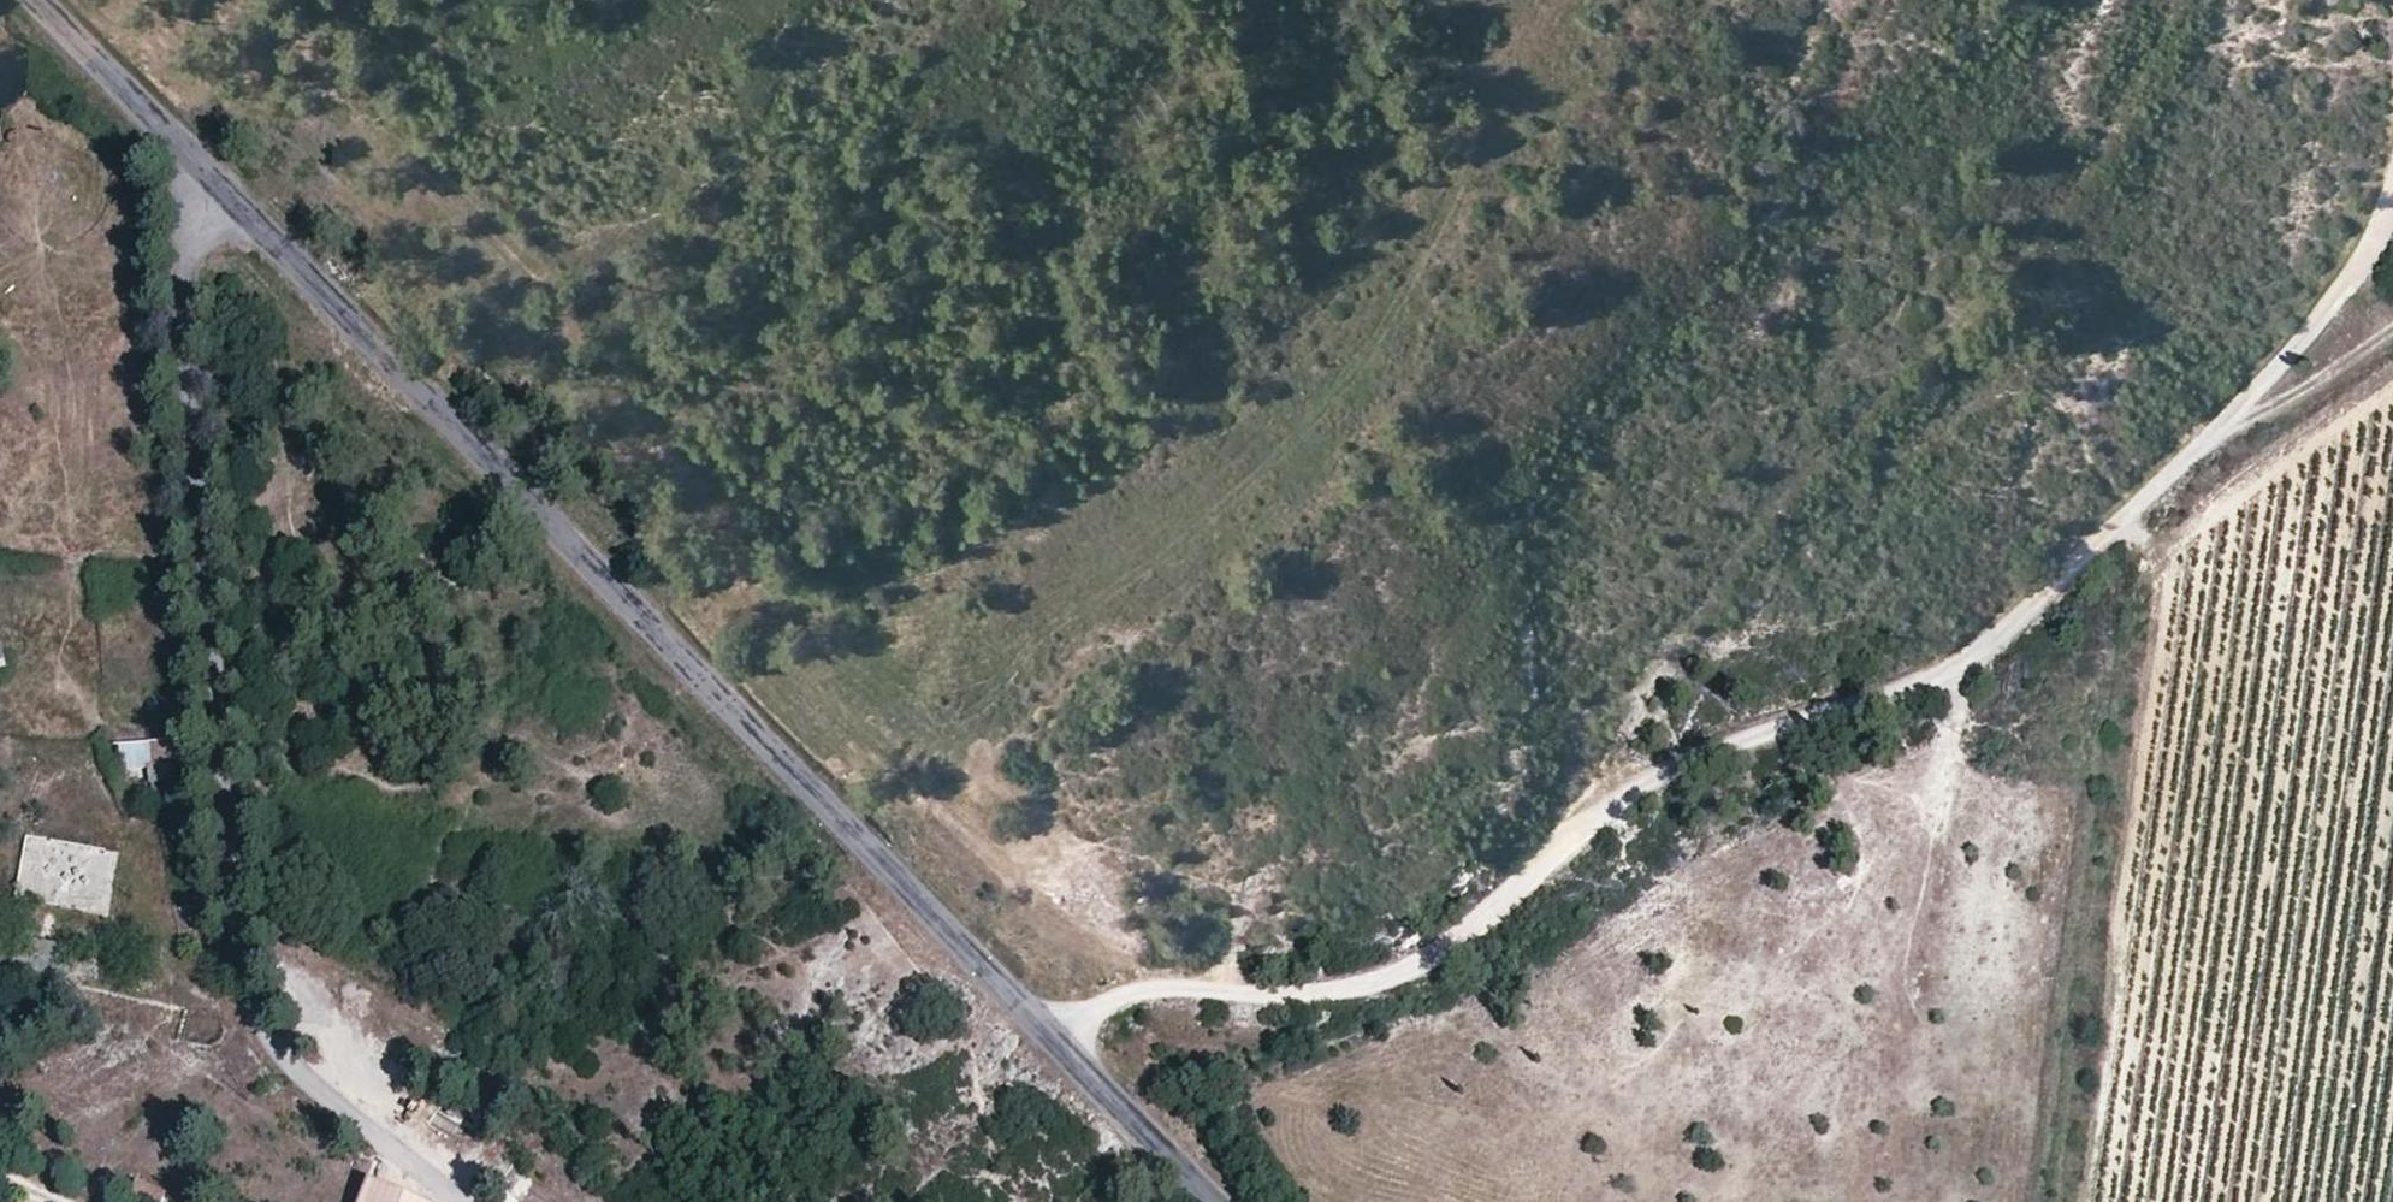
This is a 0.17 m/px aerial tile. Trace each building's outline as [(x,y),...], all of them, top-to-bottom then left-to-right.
[(121,743),(122,785),(175,783),(173,741),(121,743)] [(117,853),(26,837),(15,900),(106,916),(117,853)] [(458,1082),(451,1100),(464,1107),(472,1089),(458,1082)] [(373,1183),(365,1201),(416,1201),(373,1183)] [(126,1186),(119,1201),(151,1201),(153,1197),(126,1186)]
